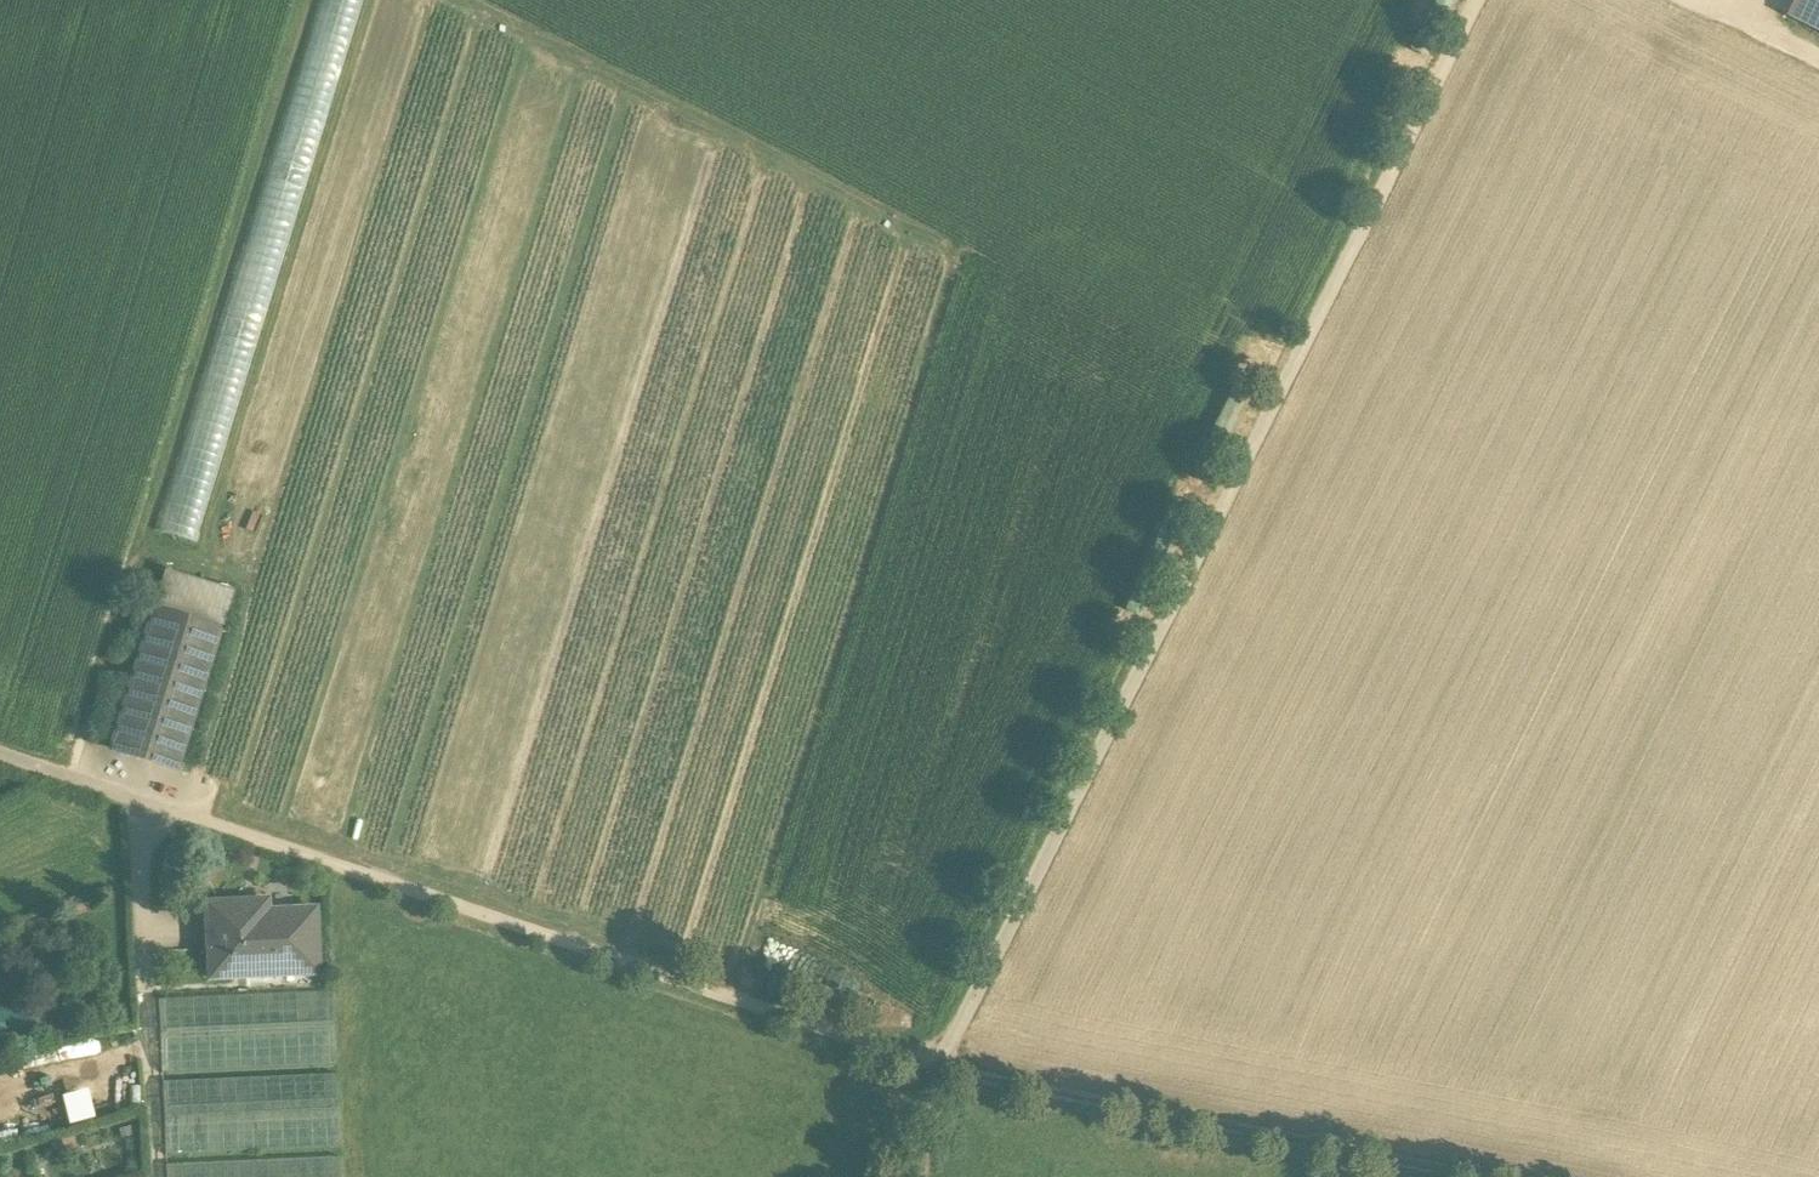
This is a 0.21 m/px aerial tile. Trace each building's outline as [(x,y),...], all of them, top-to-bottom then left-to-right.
[(1788,17),(1818,32),(1818,0),(1797,0),(1788,17)] [(176,468),(158,531),(195,542),(213,479),(176,468)] [(233,593),(164,571),(153,609),(222,630),(233,593)] [(153,609),(109,748),(179,770),(222,630),(153,609)] [(314,911),(243,915),(242,904),(205,905),(208,981),(317,976),(314,911)] [(332,995),(156,1001),(159,1072),(334,1065),(332,995)] [(336,1075),(161,1082),(164,1157),(339,1150),(336,1075)] [(165,1166),(165,1176),(340,1176),(340,1158),(165,1166)]
